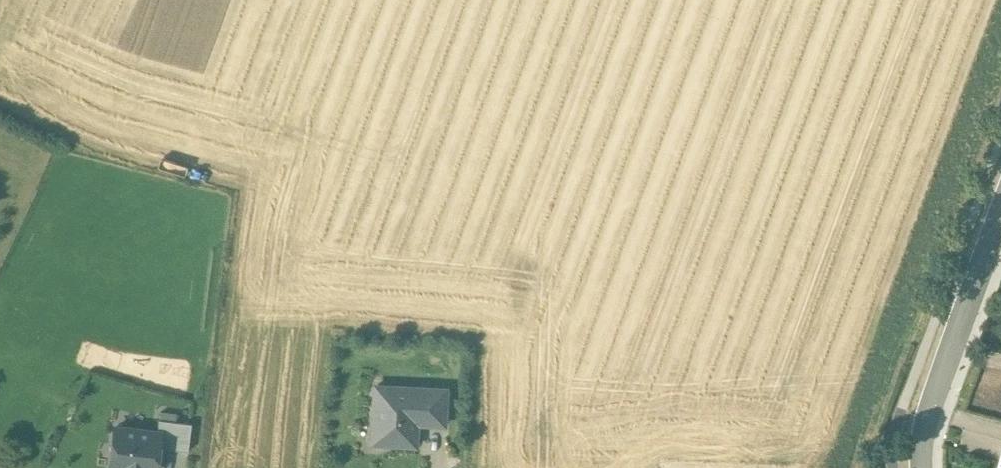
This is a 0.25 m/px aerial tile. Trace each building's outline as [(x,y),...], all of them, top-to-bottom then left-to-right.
[(446,389),(375,386),(373,430),(387,430),(386,444),(416,446),(417,423),(444,425),(446,389)] [(105,463),(151,467),(160,467),(165,429),(111,422),(105,463)]
